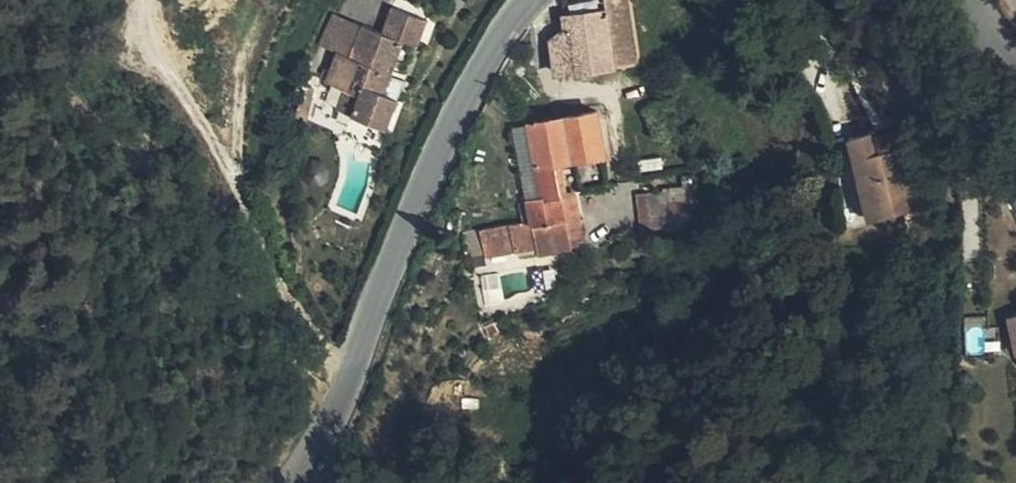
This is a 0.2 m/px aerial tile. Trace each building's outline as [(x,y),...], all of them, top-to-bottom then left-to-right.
[(616,65),(616,62),(637,59),(629,7),(624,8),(622,0),(573,0),(564,1),(568,28),(575,70),(616,65)] [(418,46),(427,20),(394,7),(385,34),(363,26),(351,58),(338,53),(327,84),(345,90),(361,96),(353,115),(388,129),(399,98),(385,93),(404,41),(418,46)] [(363,26),(335,16),(321,47),(338,53),(351,58),(363,26)] [(561,72),(575,70),(568,28),(554,32),(561,72)] [(302,87),(300,100),(312,102),(315,89),(302,87)] [(338,110),(353,115),(361,96),(345,90),(338,110)] [(300,100),(296,119),(308,122),(312,102),(300,100)] [(506,101),(502,107),(511,112),(515,107),(506,101)] [(567,212),(563,194),(556,163),(562,162),(607,153),(598,111),(530,124),(540,172),(545,194),(529,198),(533,220),(567,212)] [(540,172),(530,124),(517,126),(525,176),(540,172)] [(876,131),(850,138),(870,220),(921,208),(906,146),(881,152),(876,131)] [(563,194),(569,193),(562,162),(556,163),(563,194)] [(585,234),(575,191),(569,193),(563,194),(567,212),(573,244),(578,243),(581,241),(584,239),(585,234)] [(663,191),(638,194),(645,245),(656,243),(652,207),(665,205),(663,191)] [(687,202),(671,204),(676,241),(691,239),(687,202)] [(671,204),(665,205),(652,207),(656,243),(676,241),(671,204)] [(574,247),(573,244),(567,212),(533,220),(525,222),(481,230),(485,251),(486,256),(517,251),(515,242),(538,238),(539,246),(540,253),(574,247)] [(481,230),(464,233),(468,254),(485,251),(481,230)] [(517,251),(539,246),(538,238),(515,242),(517,251)] [(499,331),(495,323),(486,327),(491,335),(499,331)]
